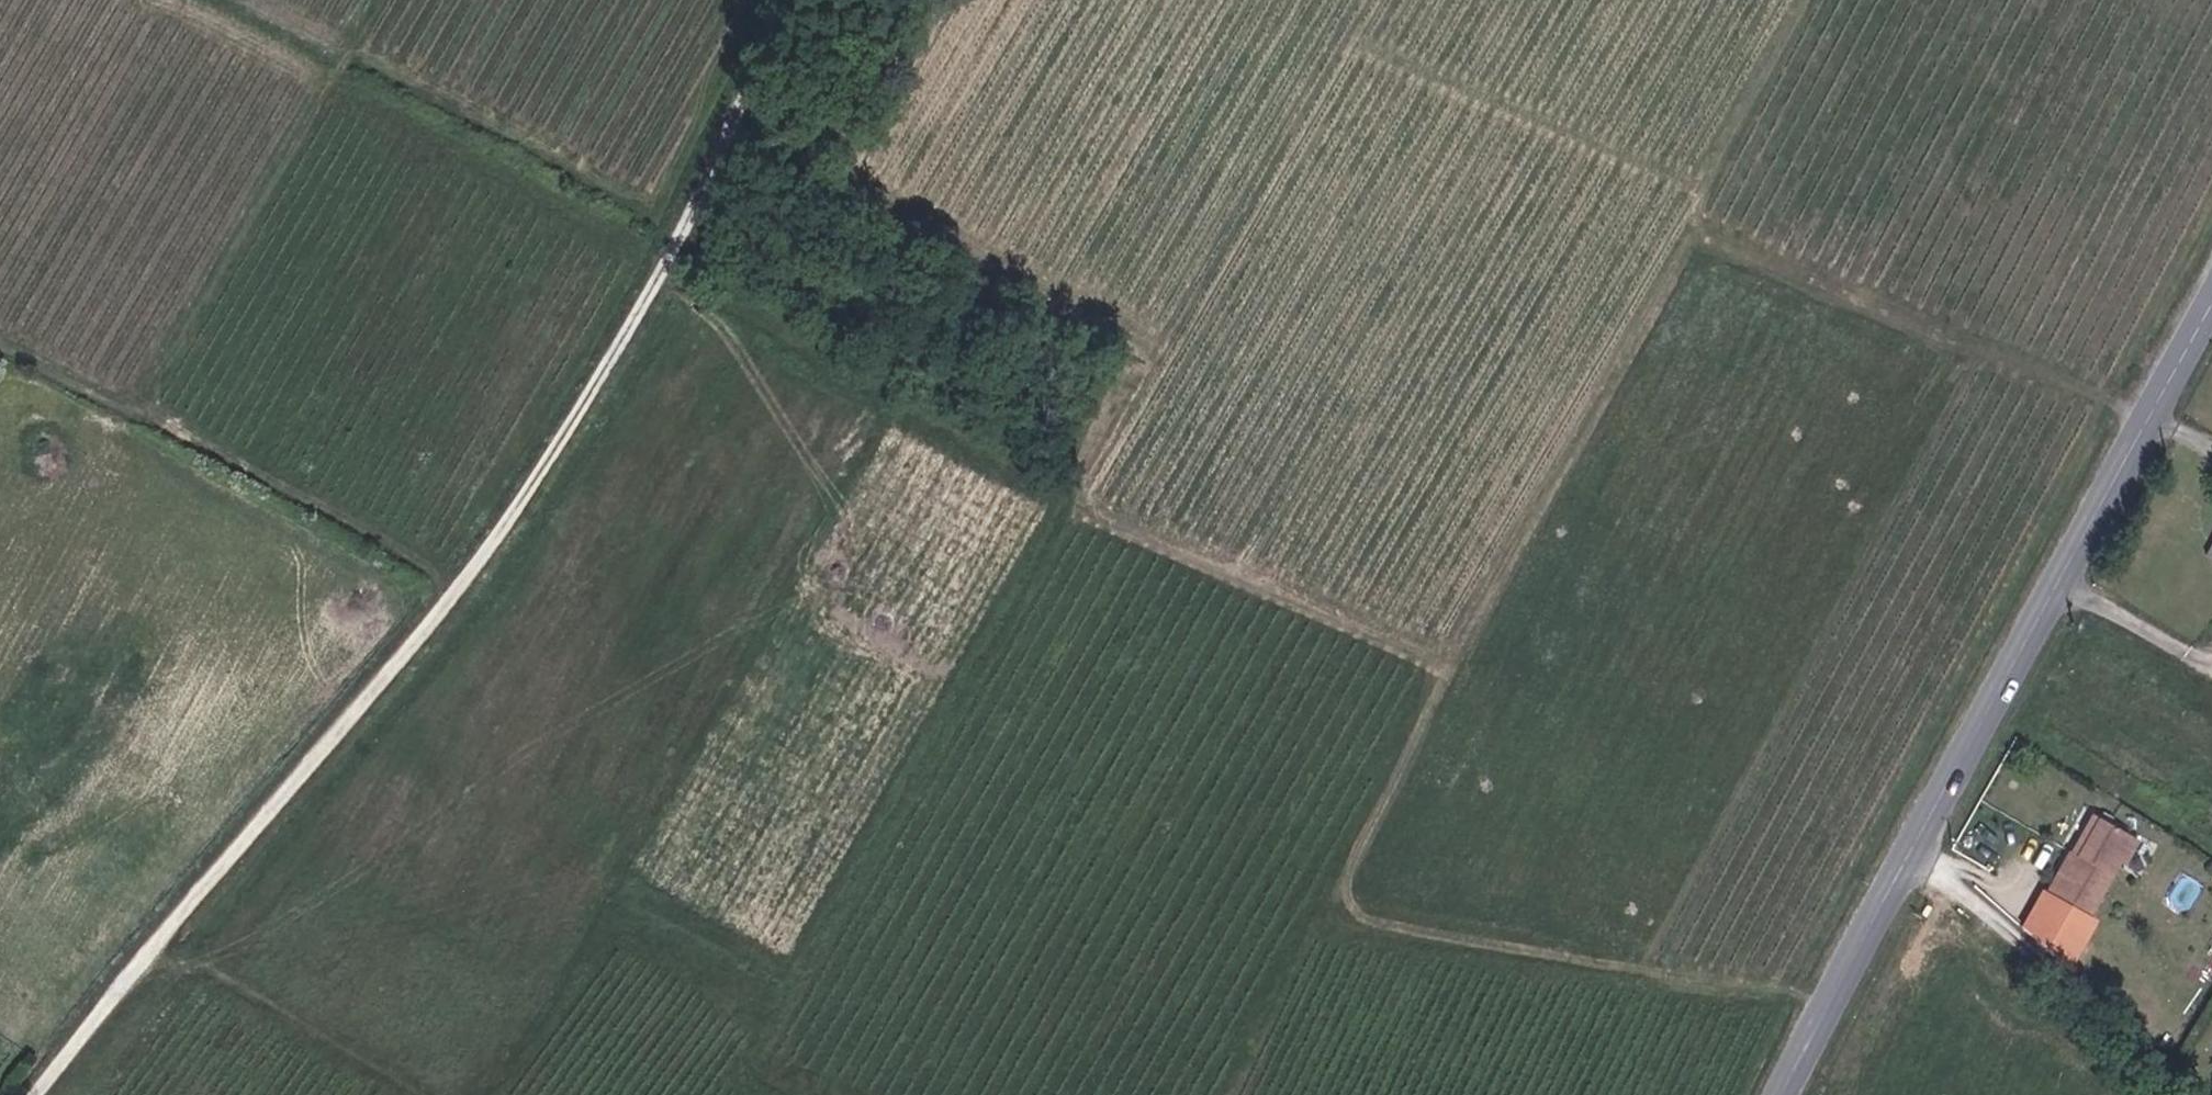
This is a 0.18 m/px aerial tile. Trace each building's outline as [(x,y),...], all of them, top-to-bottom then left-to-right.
[(2203,556),(2211,561),(2211,541),(2203,556)] [(2137,838),(2100,817),(2078,855),(2071,851),(2045,896),(2040,895),(2020,928),(2066,967),(2092,923),(2088,921),(2120,864),(2122,864),(2137,838)]
